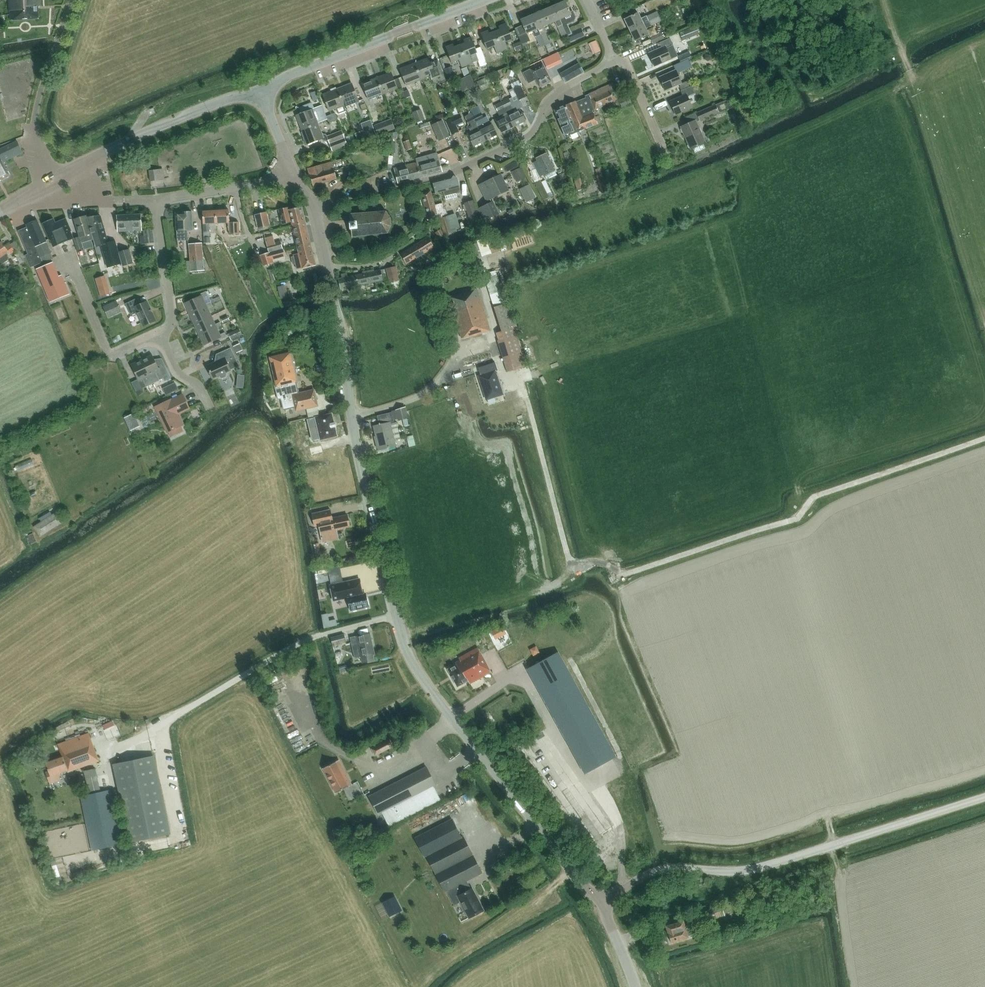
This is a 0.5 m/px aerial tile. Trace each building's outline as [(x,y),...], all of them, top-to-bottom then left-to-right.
[(39,19),(38,7),(40,7),(40,0),(9,0),(11,21),(39,19)] [(565,1),(554,6),(560,20),(566,33),(567,36),(570,42),(585,36),(582,28),(584,27),(583,22),(569,28),(568,24),(574,22),(576,18),(573,11),(570,12),(565,1)] [(566,33),(560,20),(554,6),(543,11),(549,24),(555,22),(558,28),(563,38),(567,36),(566,33)] [(532,15),(538,29),(541,35),(544,43),(545,46),(550,44),(546,33),(543,27),(549,24),(543,11),(532,15)] [(659,16),(657,12),(647,17),(647,16),(641,19),(638,13),(625,19),(630,30),(643,24),(659,16)] [(536,37),(537,40),(534,41),(537,49),(541,48),(545,46),(544,43),(541,35),(538,29),(532,15),(521,20),(527,34),(534,31),(536,37)] [(651,26),(661,21),(659,16),(643,24),(630,30),(635,41),(649,35),(646,28),(651,26)] [(500,30),(495,32),(503,52),(508,50),(505,42),(512,39),(506,23),(499,26),(500,30)] [(683,41),(699,35),(695,26),(680,32),(683,41)] [(490,34),(488,30),(481,33),(487,49),(494,46),(497,54),(503,52),(495,32),(490,34)] [(652,37),(654,43),(665,38),(663,33),(652,37)] [(460,45),(468,65),(469,65),(472,63),(473,63),(470,55),(477,53),(471,37),(464,40),(465,43),(460,45)] [(649,53),(655,67),(671,59),(678,56),(670,38),(660,43),(662,48),(649,53)] [(592,42),(597,53),(601,51),(596,40),(592,42)] [(520,42),(514,44),(517,51),(523,48),(520,42)] [(455,47),(453,44),(446,47),(452,63),(459,60),(462,68),(468,65),(460,45),(455,47)] [(482,51),(477,53),(476,53),(479,61),(485,59),(482,51)] [(689,51),(678,56),(680,62),(691,57),(689,51)] [(549,70),(562,63),(557,52),(544,59),(549,70)] [(415,63),(421,80),(431,76),(435,84),(446,80),(438,60),(431,63),(429,58),(415,63)] [(676,70),(659,77),(665,91),(680,84),(682,83),(677,73),(691,67),(690,65),(688,59),(676,64),(674,65),(676,70)] [(406,85),(421,80),(415,63),(400,69),(406,85)] [(535,78),(540,87),(552,82),(542,63),(523,73),(528,83),(534,80),(534,79),(535,78)] [(579,63),(560,74),(565,82),(584,72),(579,63)] [(449,81),(456,78),(451,67),(444,70),(449,81)] [(391,72),(377,78),(383,94),(384,94),(398,89),(391,72)] [(470,75),(457,81),(462,92),(475,86),(470,75)] [(383,94),(377,78),(362,84),(366,94),(369,100),(383,94)] [(489,88),(485,78),(477,82),(481,91),(489,88)] [(682,83),(680,84),(682,90),(689,87),(687,81),(682,83)] [(518,101),(526,97),(519,82),(512,86),(518,101)] [(359,102),(352,83),(337,89),(344,105),(344,107),(359,102)] [(603,93),(608,104),(618,100),(613,89),(615,88),(613,84),(610,85),(601,89),(602,91),(604,90),(605,92),(603,93)] [(683,96),(670,101),(676,115),(692,108),(688,97),(694,93),(691,86),(681,91),(682,94),(683,96)] [(323,95),(329,111),(335,109),(337,113),(340,114),(346,112),(344,107),(344,105),(337,89),(323,95)] [(590,99),(595,110),(608,104),(603,93),(605,92),(604,90),(602,91),(601,89),(590,94),(589,94),(591,99),(590,99)] [(402,100),(406,98),(409,107),(410,107),(405,94),(404,92),(400,93),(400,94),(402,100)] [(591,99),(589,94),(585,96),(586,98),(576,102),(575,101),(555,110),(566,137),(598,124),(593,112),(593,111),(595,110),(590,99),(591,99)] [(628,96),(619,100),(623,108),(632,104),(628,96)] [(509,99),(502,102),(514,127),(526,121),(521,111),(519,108),(515,110),(509,99)] [(728,100),(715,105),(697,113),(700,120),(719,112),(731,107),(728,100)] [(300,114),(296,116),(302,130),(318,124),(328,120),(326,117),(322,105),(314,108),(312,102),(298,108),(300,114)] [(502,102),(495,106),(498,112),(500,117),(496,120),(497,122),(502,133),(514,127),(502,102)] [(424,120),(421,110),(413,113),(417,123),(424,120)] [(326,117),(328,120),(329,123),(333,121),(338,120),(339,119),(336,113),(335,113),(331,115),(326,117)] [(481,113),(473,116),(486,141),(497,135),(492,125),(491,122),(486,124),(481,113)] [(446,121),(452,135),(459,132),(456,126),(463,122),(460,114),(452,118),(446,121)] [(474,146),(486,141),(473,116),(466,120),(469,126),(468,126),(471,132),(468,133),(469,136),(474,146)] [(391,119),(374,125),(378,136),(395,129),(391,119)] [(370,120),(361,123),(363,130),(355,133),(358,141),(376,135),(370,120)] [(432,125),(439,141),(450,137),(443,120),(432,125)] [(681,127),(691,149),(693,148),(695,153),(705,148),(703,144),(705,143),(696,121),(681,127)] [(347,145),(345,138),(342,131),(327,137),(326,135),(322,134),(318,124),(302,130),(305,138),(303,139),(305,144),(307,144),(307,145),(321,139),(329,142),(332,151),(347,145)] [(384,135),(385,143),(388,155),(396,153),(392,133),(384,135)] [(346,137),(349,144),(356,141),(353,134),(346,137)] [(10,175),(3,162),(23,152),(17,141),(0,150),(0,181),(10,175)] [(404,143),(406,151),(412,149),(409,141),(404,143)] [(563,153),(567,164),(571,162),(568,152),(563,153)] [(439,161),(438,157),(437,153),(416,159),(421,178),(443,172),(440,161),(439,161)] [(546,153),(536,158),(545,176),(555,171),(546,153)] [(416,159),(417,163),(407,165),(410,180),(421,178),(416,159)] [(519,166),(516,161),(504,166),(507,172),(519,166)] [(313,186),(337,179),(335,171),(332,162),(308,169),(313,186)] [(398,183),(410,180),(407,165),(394,169),(398,183)] [(595,170),(603,192),(607,190),(599,168),(595,170)] [(516,180),(526,179),(525,169),(515,170),(516,180)] [(151,182),(160,181),(159,171),(150,172),(151,182)] [(508,190),(501,175),(479,185),(487,201),(508,190)] [(433,181),(436,193),(444,192),(445,196),(461,193),(457,178),(454,176),(433,181)] [(582,185),(581,178),(574,180),(577,190),(581,189),(580,185),(582,185)] [(549,197),(548,195),(541,182),(541,181),(535,184),(543,200),(549,197)] [(530,184),(520,189),(526,203),(536,198),(530,184)] [(435,206),(431,191),(421,194),(428,218),(438,215),(440,223),(446,239),(448,239),(449,241),(456,238),(456,237),(453,226),(454,226),(451,215),(449,216),(445,206),(444,206),(443,203),(435,206)] [(474,200),(464,204),(471,225),(481,221),(474,200)] [(477,209),(483,222),(500,214),(493,201),(477,209)] [(282,225),(291,222),(292,226),(306,223),(302,207),(288,210),(288,208),(278,210),(282,225)] [(508,211),(511,217),(516,215),(513,208),(508,211)] [(216,211),(216,223),(224,223),(224,231),(230,231),(229,223),(229,210),(216,211)] [(203,224),(204,232),(204,244),(210,243),(209,224),(216,223),(216,211),(203,212),(203,224)] [(187,230),(193,230),(192,212),(176,213),(177,231),(177,241),(188,241),(187,230)] [(258,230),(270,227),(267,212),(255,215),(258,230)] [(391,226),(390,218),(386,212),(350,215),(350,219),(350,222),(349,222),(350,230),(351,230),(351,232),(352,237),(388,233),(391,226)] [(141,215),(129,215),(117,216),(118,232),(142,231),(141,215)] [(92,234),(89,217),(87,217),(87,216),(75,220),(82,243),(94,239),(92,234)] [(130,250),(119,253),(115,241),(108,243),(101,216),(89,217),(92,234),(94,239),(99,237),(108,268),(122,264),(122,267),(134,263),(130,250)] [(66,219),(56,223),(54,219),(43,224),(50,240),(53,247),(74,238),(71,232),(72,231),(66,219)] [(43,262),(54,258),(51,253),(41,228),(37,220),(26,225),(28,227),(19,231),(28,254),(25,256),(30,268),(35,266),(43,262)] [(306,223),(292,226),(297,246),(311,243),(306,223)] [(145,244),(154,243),(152,229),(143,230),(145,244)] [(435,234),(439,239),(445,236),(441,230),(435,234)] [(499,233),(489,235),(493,254),(504,251),(499,233)] [(74,239),(77,250),(83,249),(79,237),(74,239)] [(428,238),(414,246),(420,256),(434,248),(428,238)] [(2,265),(8,260),(5,255),(9,252),(11,254),(14,252),(15,251),(11,244),(6,247),(2,242),(0,243),(0,262),(2,265)] [(280,242),(267,245),(269,253),(282,250),(283,250),(280,242)] [(482,257),(477,242),(469,250),(472,261),(482,257)] [(311,243),(297,246),(299,254),(293,255),(297,270),(316,265),(311,243)] [(191,261),(192,272),(204,271),(203,260),(202,244),(189,245),(191,261)] [(420,256),(414,246),(401,254),(407,264),(420,256)] [(282,250),(269,253),(261,256),(264,266),(274,263),(273,260),(284,257),(282,250)] [(27,260),(21,251),(16,254),(15,255),(20,264),(27,260)] [(50,302),(70,295),(61,275),(59,276),(53,262),(36,269),(50,302)] [(391,286),(395,285),(398,284),(397,281),(399,280),(398,275),(400,274),(399,267),(387,269),(389,280),(390,280),(391,286)] [(359,286),(371,283),(383,280),(387,280),(385,269),(381,270),(374,271),(374,270),(362,272),(363,274),(347,277),(346,273),(341,275),(342,278),(338,279),(340,290),(349,288),(349,290),(359,288),(359,286)] [(486,284),(490,295),(501,331),(495,333),(504,362),(508,372),(525,366),(513,328),(502,291),(496,270),(488,273),(489,277),(485,278),(487,283),(486,284)] [(73,296),(78,294),(73,283),(68,285),(73,296)] [(285,285),(277,287),(280,299),(287,298),(285,285)] [(108,287),(98,290),(100,297),(110,294),(108,287)] [(10,300),(19,295),(16,289),(7,295),(10,300)] [(490,331),(477,289),(450,297),(454,310),(453,311),(462,339),(470,336),(470,337),(490,331)] [(185,303),(190,314),(212,304),(211,302),(206,304),(203,298),(208,296),(206,291),(201,294),(202,296),(185,303)] [(126,304),(131,316),(137,313),(144,326),(156,321),(147,302),(141,304),(138,298),(126,304)] [(106,313),(119,307),(116,301),(103,307),(106,313)] [(213,306),(212,304),(190,314),(194,324),(212,316),(208,308),(213,306)] [(212,316),(194,324),(199,335),(221,325),(220,322),(215,325),(212,316)] [(310,319),(303,321),(305,330),(312,328),(310,319)] [(222,327),(221,325),(199,335),(204,345),(221,338),(222,339),(227,337),(225,333),(220,335),(217,329),(222,327)] [(291,327),(294,338),(302,336),(299,325),(291,327)] [(229,334),(231,340),(242,335),(240,329),(229,334)] [(233,347),(237,353),(243,350),(240,344),(244,343),(241,337),(233,341),(235,346),(233,347)] [(219,361),(207,366),(212,378),(219,375),(220,378),(222,378),(226,377),(227,375),(226,372),(230,370),(227,362),(236,358),(231,348),(216,355),(219,361)] [(278,399),(282,399),(285,410),(295,408),(296,412),(318,407),(316,400),(314,390),(299,394),(296,382),(298,381),(291,353),(269,358),(276,386),(275,386),(278,399)] [(152,355),(142,360),(149,376),(156,373),(160,380),(163,378),(165,381),(171,378),(165,365),(159,368),(152,355)] [(149,376),(142,360),(131,365),(137,378),(138,380),(132,383),(136,392),(142,389),(146,387),(143,379),(149,376)] [(503,395),(495,371),(479,376),(481,384),(481,385),(482,388),(482,389),(483,388),(487,400),(503,395)] [(157,390),(161,397),(168,393),(165,386),(157,390)] [(177,414),(189,408),(183,396),(171,401),(171,400),(156,407),(171,438),(184,432),(181,425),(182,425),(177,414)] [(390,423),(394,422),(409,419),(406,408),(391,412),(392,413),(378,416),(380,425),(374,426),(379,450),(396,446),(395,441),(390,424),(390,423)] [(124,418),(130,431),(140,426),(134,413),(124,418)] [(332,413),(330,413),(315,417),(320,440),(337,436),(335,427),(335,423),(334,423),(332,413)] [(390,424),(395,441),(400,440),(396,422),(390,424)] [(321,445),(309,448),(311,455),(323,452),(321,445)] [(334,518),(331,518),(330,510),(312,514),(315,527),(319,526),(320,534),(325,533),(343,529),(342,527),(350,526),(348,516),(334,519),(334,518)] [(57,512),(34,527),(41,538),(64,522),(57,512)] [(27,536),(31,544),(37,541),(33,533),(27,536)] [(315,552),(318,566),(329,564),(326,550),(315,552)] [(327,569),(328,574),(341,572),(339,566),(327,569)] [(333,601),(342,599),(348,598),(351,611),(368,607),(365,593),(363,594),(359,579),(330,585),(333,601)] [(473,636),(479,647),(482,652),(495,646),(496,648),(498,651),(512,643),(510,640),(503,625),(488,632),(486,629),(473,636)] [(330,638),(332,645),(346,642),(344,634),(330,638)] [(360,657),(361,657),(362,664),(375,661),(373,654),(374,654),(370,634),(356,636),(357,642),(351,643),(352,647),(355,658),(360,657)] [(468,681),(469,684),(491,673),(477,648),(459,658),(460,660),(455,663),(456,665),(447,669),(457,687),(468,681)] [(556,653),(529,667),(586,772),(613,758),(556,653)] [(350,664),(339,667),(339,670),(340,673),(351,670),(350,667),(350,664)] [(482,716),(490,727),(498,721),(491,711),(482,716)] [(103,724),(107,732),(114,728),(111,720),(103,724)] [(49,772),(46,773),(50,784),(61,780),(59,773),(67,770),(68,772),(99,761),(89,733),(58,744),(62,757),(46,763),(49,772)] [(393,746),(390,739),(371,749),(375,756),(393,746)] [(171,834),(154,756),(113,764),(129,843),(171,834)] [(352,785),(339,760),(323,768),(336,793),(352,785)] [(436,786),(426,767),(369,796),(379,815),(382,813),(434,787),(436,786)] [(107,774),(97,776),(101,792),(111,790),(107,774)] [(87,795),(81,796),(92,851),(122,844),(111,790),(101,792),(97,776),(86,779),(88,791),(86,792),(87,795)] [(441,800),(434,787),(382,813),(389,827),(441,800)] [(422,858),(426,856),(445,892),(447,891),(454,905),(460,902),(469,918),(484,911),(472,888),(471,889),(467,881),(482,873),(463,837),(459,839),(449,820),(413,839),(422,858)] [(367,836),(374,833),(371,827),(364,831),(367,836)] [(389,917),(399,912),(392,897),(382,902),(389,917)] [(668,933),(671,942),(687,937),(687,936),(693,935),(690,927),(691,927),(689,920),(667,927),(669,933),(668,933)]
